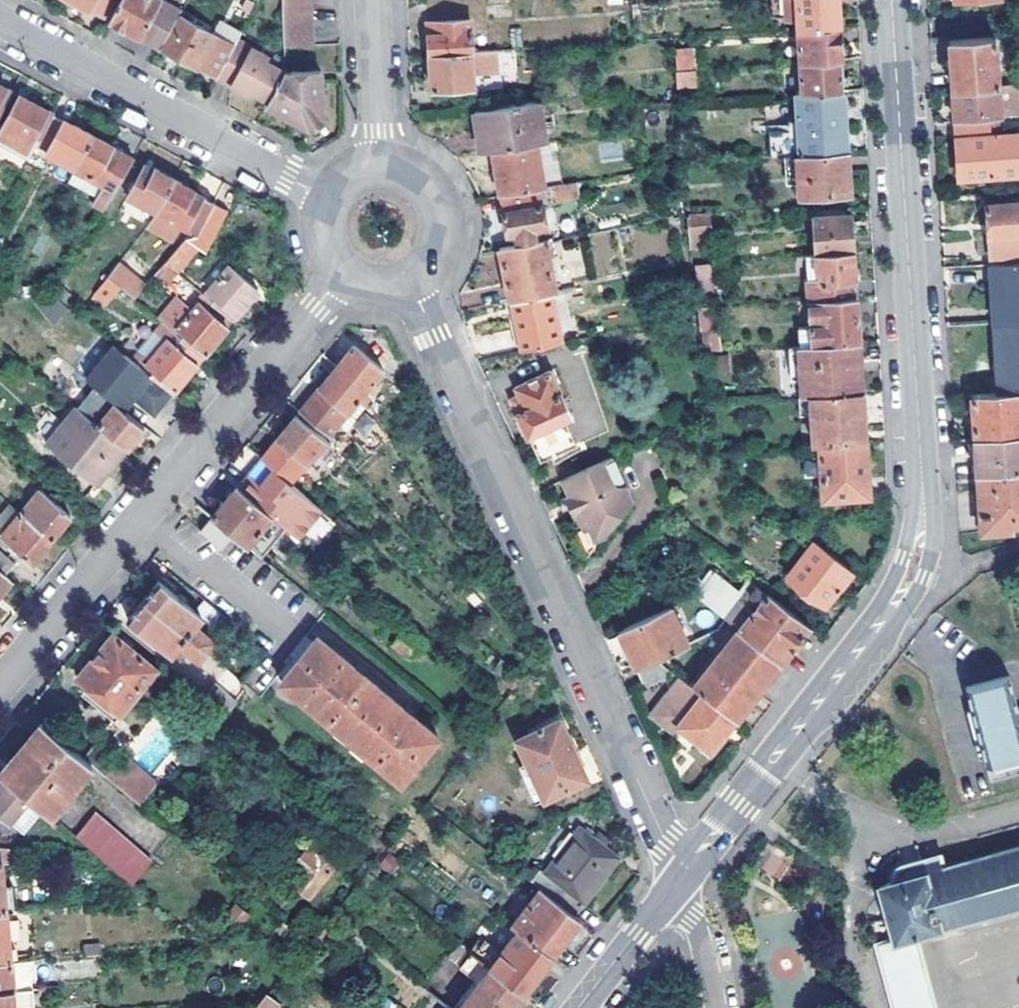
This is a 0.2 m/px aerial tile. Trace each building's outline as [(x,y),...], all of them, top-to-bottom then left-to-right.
[(103,15),(111,0),(74,0),(103,15)] [(110,19),(161,47),(180,12),(158,0),(120,0),(110,19)] [(287,41),(310,40),(309,0),(285,0),(287,41)] [(513,0),(474,0),(476,16),(514,13),(513,0)] [(776,14),(787,14),(786,0),(775,0),(776,14)] [(799,28),(838,25),(837,0),(786,0),(787,14),(798,13),(799,28)] [(217,77),(234,43),(182,15),(164,48),(217,77)] [(430,51),(471,49),(470,16),(428,19),(430,51)] [(838,25),(799,28),(801,60),(840,57),(838,25)] [(996,35),(950,39),(951,64),(953,87),(999,83),(996,35)] [(270,98),(286,72),(285,67),(266,56),(268,52),(238,36),(234,43),(217,77),(232,85),(235,80),(248,87),(248,93),(256,91),(270,98)] [(471,49),(430,51),(432,86),(471,84),(471,71),(500,70),(500,62),(499,47),(471,49)] [(285,51),(268,52),(266,56),(285,67),(285,51)] [(840,57),(801,60),(803,91),(842,89),(840,57)] [(697,67),(677,69),(678,84),(698,82),(697,67)] [(286,72),(270,98),(266,106),(307,127),(321,119),(322,72),(286,72)] [(999,86),(999,83),(953,87),(955,119),(1001,116),(1018,115),(1018,85),(999,86)] [(12,93),(0,87),(0,116),(12,93)] [(803,91),(797,92),(800,128),(769,130),(770,156),(797,154),(846,151),(842,89),(803,91)] [(54,115),(19,95),(0,130),(0,145),(18,154),(24,142),(36,149),(54,115)] [(539,115),(536,99),(527,98),(485,121),(539,115)] [(77,171),(94,139),(74,129),(75,126),(54,115),(36,149),(77,171)] [(544,140),(539,115),(485,121),(476,126),(480,151),(491,149),(535,141),(544,140)] [(955,119),(959,176),(1018,172),(1018,168),(1017,132),(1002,133),(1001,116),(955,119)] [(94,139),(77,171),(76,173),(94,184),(88,193),(108,204),(134,157),(95,137),(94,139)] [(535,141),(491,149),(500,194),(539,187),(544,186),(535,141)] [(30,160),(36,149),(24,142),(18,154),(30,160)] [(849,192),(846,151),(797,154),(797,158),(798,180),(799,195),(849,192)] [(798,180),(797,158),(781,160),(782,181),(798,180)] [(154,212),(174,179),(150,166),(149,169),(143,165),(126,196),(154,212)] [(174,179),(154,212),(195,234),(213,203),(194,192),(195,191),(174,179)] [(581,190),(579,180),(563,183),(564,193),(575,191),(581,190)] [(579,210),(575,191),(564,193),(563,183),(551,185),(555,201),(558,214),(579,210)] [(544,186),(539,187),(542,204),(555,201),(551,185),(544,186)] [(539,187),(500,194),(508,233),(514,232),(517,242),(535,238),(533,227),(547,225),(542,204),(539,187)] [(988,203),(990,236),(977,237),(979,253),(991,252),(992,255),(1018,253),(1018,201),(988,203)] [(213,203),(195,234),(180,238),(198,248),(205,251),(226,210),(213,203)] [(813,216),(815,253),(853,251),(850,214),(813,216)] [(686,216),(689,241),(709,239),(707,215),(686,216)] [(594,276),(616,274),(613,232),(590,234),(594,276)] [(550,254),(556,253),(553,241),(552,235),(535,238),(517,242),(501,245),(512,299),(520,297),(547,292),(558,290),(550,254)] [(179,239),(173,248),(192,259),(198,248),(180,238),(179,239)] [(192,259),(173,248),(166,258),(183,272),(192,259)] [(820,273),(821,298),(856,295),(853,251),(815,253),(817,274),(820,273)] [(122,289),(133,299),(146,283),(120,261),(90,297),(105,309),(122,289)] [(992,262),(996,322),(1018,321),(1018,261),(992,262)] [(224,268),(206,291),(234,315),(258,286),(231,263),(224,268)] [(711,263),(694,265),(697,291),(713,291),(711,263)] [(234,315),(206,291),(174,328),(203,352),(234,315)] [(547,292),(520,297),(522,307),(515,308),(522,346),(564,338),(557,299),(549,301),(547,292)] [(683,295),(685,312),(695,311),(693,294),(683,295)] [(859,341),(856,295),(821,298),(808,299),(811,344),(859,341)] [(715,330),(713,308),(698,310),(699,331),(715,330)] [(698,342),(696,316),(682,318),(685,344),(698,342)] [(203,352),(174,328),(161,317),(130,353),(172,389),(203,352)] [(996,322),(1001,391),(1018,390),(1018,321),(996,322)] [(704,352),(720,351),(718,331),(702,333),(704,352)] [(154,410),(172,389),(130,353),(113,340),(85,374),(96,382),(119,401),(129,389),(133,393),(154,410)] [(810,394),(862,390),(859,341),(811,344),(789,345),(793,395),(798,395),(810,394)] [(352,342),(335,364),(370,392),(378,383),(372,377),(382,366),(352,342)] [(729,355),(716,356),(717,378),(730,377),(729,355)] [(370,392),(335,364),(298,409),(327,431),(357,396),(362,400),(370,392)] [(571,414),(551,369),(516,384),(526,407),(518,410),(529,432),(557,420),(571,414)] [(79,402),(121,438),(127,443),(144,422),(124,405),(119,401),(96,382),(79,402)] [(129,389),(119,401),(124,405),(133,393),(129,389)] [(820,442),(865,439),(862,390),(810,394),(811,415),(800,416),(802,443),(820,442)] [(1018,470),(1018,390),(1001,391),(974,393),(978,452),(979,473),(1018,470)] [(798,395),(800,416),(811,415),(810,394),(798,395)] [(94,481),(114,457),(109,453),(121,438),(79,402),(75,399),(43,438),(94,481)] [(271,468),(288,482),(317,448),(322,451),(329,443),(295,415),(260,458),(271,468)] [(557,420),(529,432),(541,460),(569,448),(557,420)] [(383,443),(367,424),(356,434),(372,452),(383,443)] [(127,443),(121,438),(109,453),(114,457),(127,443)] [(869,494),(865,439),(820,442),(825,497),(869,494)] [(625,483),(612,456),(602,461),(611,482),(625,483)] [(247,473),(259,483),(271,468),(260,458),(247,473)] [(560,480),(567,495),(577,514),(585,531),(590,528),(597,544),(633,500),(625,483),(611,482),(602,461),(560,480)] [(237,485),(271,514),(298,536),(321,509),(288,482),(271,468),(259,483),(247,473),(237,485)] [(979,473),(983,531),(1012,529),(1011,525),(1018,524),(1018,470),(979,473)] [(211,517),(232,535),(245,545),(271,514),(237,485),(231,492),(211,517)] [(40,487),(20,510),(51,536),(70,514),(40,487)] [(577,514),(567,495),(561,497),(570,517),(577,514)] [(31,559),(51,536),(20,510),(0,533),(9,541),(6,546),(12,552),(16,547),(31,559)] [(305,538),(318,546),(334,522),(320,513),(305,538)] [(211,517),(200,530),(222,548),(232,535),(211,517)] [(586,557),(597,544),(590,528),(585,531),(576,535),(586,557)] [(816,538),(788,574),(805,586),(800,592),(808,598),(812,593),(825,603),(853,567),(816,538)] [(4,571),(13,562),(0,551),(0,567),(4,571)] [(10,576),(4,571),(0,567),(0,588),(10,576)] [(725,613),(740,593),(716,575),(700,594),(725,613)] [(739,628),(780,660),(804,630),(810,623),(770,592),(768,593),(750,579),(740,593),(725,613),(723,615),(734,624),(739,628)] [(157,581),(141,600),(206,653),(215,660),(222,652),(194,627),(201,617),(157,581)] [(206,653),(141,600),(127,618),(171,654),(179,645),(199,661),(206,653)] [(686,643),(671,605),(620,628),(636,665),(656,657),(686,643)] [(228,641),(239,630),(217,612),(207,624),(228,641)] [(734,624),(690,683),(695,687),(739,628),(734,624)] [(409,657),(423,641),(407,627),(393,644),(409,657)] [(739,628),(695,687),(735,718),(736,717),(735,716),(780,660),(739,628)] [(119,640),(112,634),(77,677),(85,685),(80,692),(112,717),(153,669),(130,648),(133,645),(123,636),(119,640)] [(438,735),(319,639),(283,682),(401,780),(438,735)] [(656,657),(636,665),(644,684),(674,671),(656,657)] [(1018,768),(1018,707),(1016,708),(1007,675),(963,688),(989,777),(1018,768)] [(213,683),(203,694),(224,712),(234,700),(213,683)] [(735,718),(695,687),(690,683),(669,711),(680,721),(679,723),(711,749),(735,718)] [(588,777),(560,718),(518,737),(545,797),(588,777)] [(45,809),(50,813),(91,763),(81,755),(40,721),(0,769),(0,772),(45,809)] [(91,743),(81,755),(91,763),(104,774),(114,762),(91,743)] [(125,756),(107,778),(139,805),(158,783),(125,756)] [(45,809),(0,772),(0,811),(25,832),(45,809)] [(94,809),(74,833),(131,879),(150,856),(94,809)] [(541,889),(575,915),(620,856),(604,844),(609,838),(599,829),(594,836),(581,826),(545,872),(541,870),(531,881),(541,889)] [(15,909),(13,884),(6,885),(4,861),(12,861),(10,844),(0,843),(0,910),(7,909),(15,909)] [(310,895),(343,855),(327,843),(319,853),(309,846),(295,863),(304,871),(295,883),(310,895)] [(778,881),(790,863),(772,851),(760,868),(778,881)] [(941,872),(937,859),(905,868),(901,870),(899,872),(897,875),(895,878),(894,882),(894,886),(878,890),(892,940),(876,945),(894,1007),(935,1007),(915,937),(1018,908),(1018,851),(941,872)] [(513,925),(520,930),(553,955),(581,920),(575,915),(541,889),(513,925)] [(0,910),(0,960),(12,959),(7,909),(0,910)] [(541,970),(553,955),(520,930),(494,962),(495,969),(524,992),(541,970)] [(86,953),(101,951),(101,941),(85,943),(86,953)] [(465,999),(458,1007),(511,1007),(524,992),(495,969),(458,941),(443,960),(455,969),(458,966),(479,982),(465,999)] [(12,959),(0,960),(0,990),(14,989),(12,959)] [(35,986),(36,962),(16,962),(16,986),(35,986)] [(424,987),(451,1007),(458,1007),(465,999),(434,974),(424,987)] [(139,989),(138,979),(122,980),(122,990),(139,989)] [(14,989),(0,990),(0,1007),(34,1007),(32,987),(14,989)] [(257,1007),(275,1007),(280,1001),(270,993),(257,1007)]
